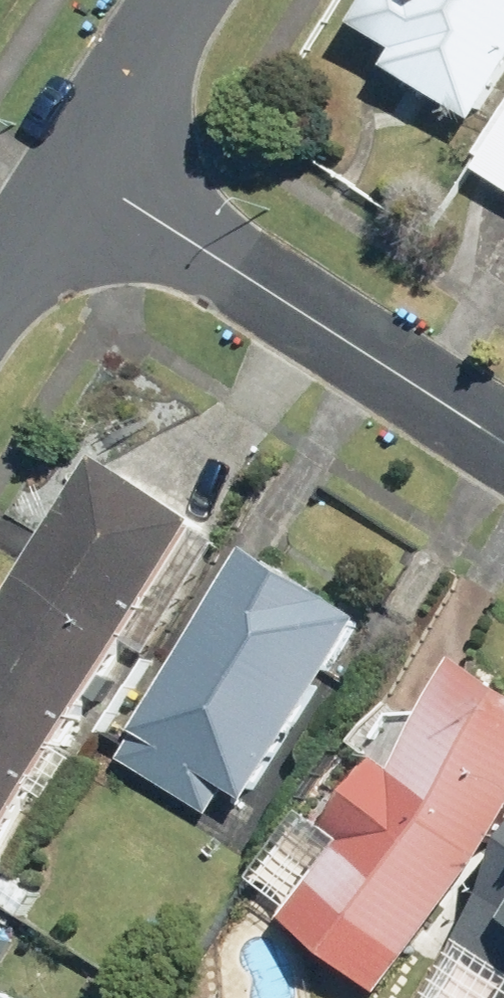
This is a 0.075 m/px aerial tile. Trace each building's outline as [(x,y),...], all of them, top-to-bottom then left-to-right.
[(365,31),(404,54),(391,76),(484,131),(503,97),(503,0),(384,0),(365,31)] [(503,186),(503,144),(485,174),(503,186)] [(109,466),(0,639),(0,863),(210,529),(109,466)] [(372,622),(235,538),(110,738),(132,751),(124,763),(216,819),(230,796),(254,811),(372,622)] [(465,663),(391,770),(380,763),(331,832),(343,840),(290,918),(383,996),(487,863),(503,837),(503,687),(465,663)] [(462,940),(503,968),(503,878),(462,940)] [(9,946),(0,940),(0,959),(9,946)]
